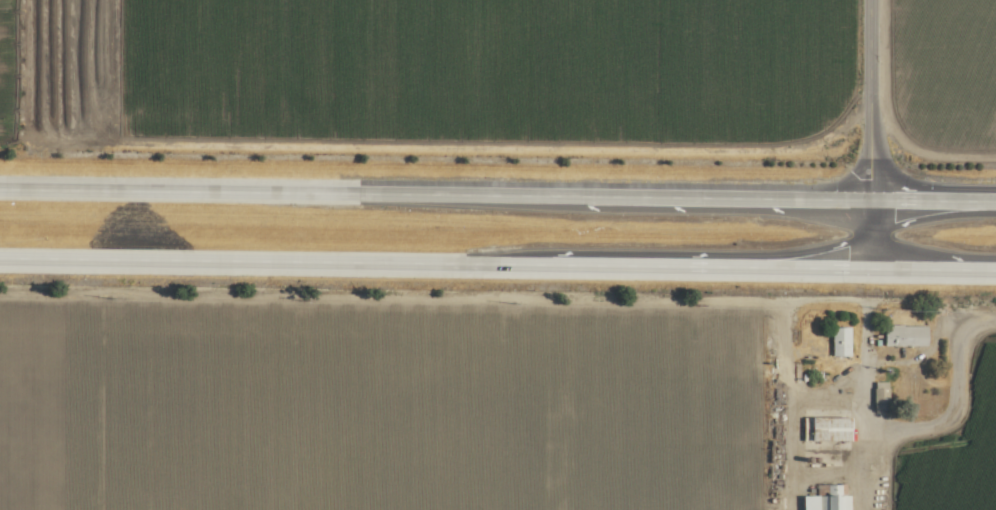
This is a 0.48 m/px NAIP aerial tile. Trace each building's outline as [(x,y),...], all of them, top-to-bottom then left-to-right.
[(923,345),(923,324),(879,325),(879,336),(886,336),(886,345),(923,345)] [(845,326),(827,327),(827,355),(846,355),(845,326)] [(842,417),(804,416),(804,430),(817,430),(817,439),(842,440),(842,417)] [(796,509),(846,509),(846,494),(796,495),(796,509)]
